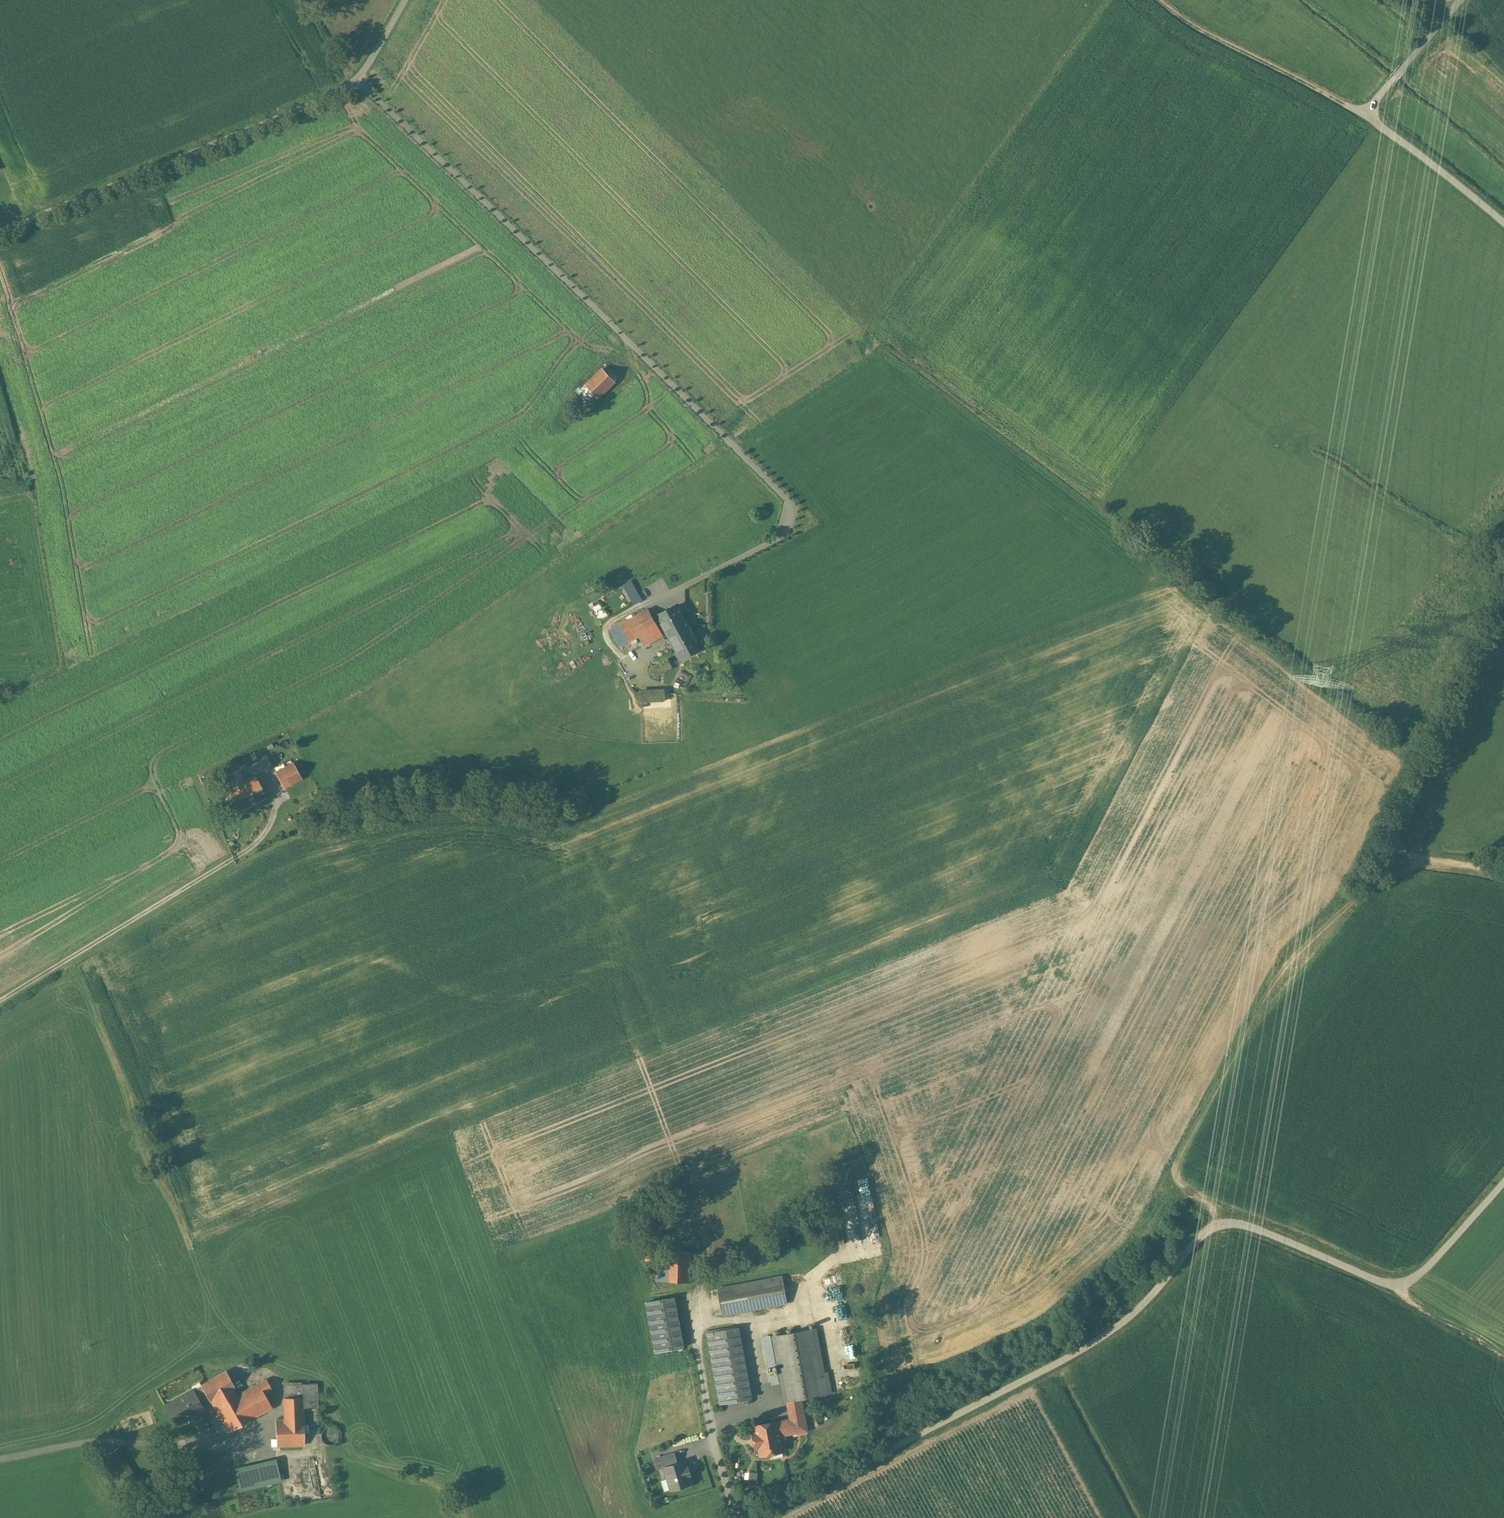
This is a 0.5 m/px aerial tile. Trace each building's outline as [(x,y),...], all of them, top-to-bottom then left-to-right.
[(602,368),(585,385),(598,398),(615,382),(602,368)] [(627,583),(638,604),(646,600),(635,579),(627,583)] [(700,648),(677,605),(658,616),(681,658),(700,648)] [(648,608),(619,624),(629,642),(639,636),(644,646),(663,636),(648,608)] [(629,642),(619,624),(611,629),(620,646),(629,642)] [(673,657),(653,666),(657,676),(677,667),(673,657)] [(639,692),(639,704),(665,704),(665,691),(639,692)] [(292,764),(276,772),(284,786),(300,778),(292,764)] [(244,782),(238,771),(238,770),(225,777),(230,787),(231,789),(230,789),(230,790),(240,809),(241,809),(264,797),(254,777),(244,782)] [(725,1191),(719,1195),(725,1202),(726,1201),(728,1203),(731,1204),(733,1202),(725,1191)] [(861,1229),(851,1193),(841,1196),(852,1232),(861,1229)] [(719,1195),(705,1206),(711,1214),(725,1202),(719,1195)] [(652,1243),(642,1245),(646,1260),(656,1258),(652,1243)] [(691,1252),(667,1251),(666,1281),(689,1282),(691,1252)] [(655,1280),(665,1280),(665,1261),(656,1261),(655,1280)] [(782,1276),(718,1288),(723,1315),(787,1303),(782,1276)] [(674,1297),(646,1302),(655,1352),(683,1347),(674,1297)] [(737,1327),(708,1333),(721,1403),(750,1398),(737,1327)] [(815,1328),(772,1336),(785,1401),(801,1398),(831,1393),(827,1372),(824,1372),(815,1328)] [(225,1371),(201,1385),(202,1386),(207,1395),(209,1400),(210,1400),(232,1388),(234,1386),(225,1371)] [(266,1379),(236,1395),(232,1388),(210,1400),(228,1431),(272,1407),(264,1393),(272,1389),(266,1379)] [(316,1383),(283,1384),(284,1419),(275,1419),(276,1446),(304,1445),(303,1407),(317,1407),(316,1383)] [(192,1390),(166,1404),(176,1424),(203,1409),(198,1400),(207,1395),(202,1386),(193,1391),(192,1390)] [(801,1398),(787,1401),(790,1420),(804,1417),(801,1398)] [(790,1420),(777,1422),(779,1435),(806,1430),(804,1417),(790,1420)] [(777,1421),(755,1425),(757,1433),(753,1434),(753,1435),(756,1447),(755,1447),(755,1448),(759,1447),(761,1455),(762,1455),(764,1456),(770,1455),(771,1453),(772,1453),(772,1450),(782,1448),(779,1435),(777,1422),(777,1421)] [(329,1427),(327,1428),(326,1428),(324,1429),(323,1430),(322,1432),(321,1433),(321,1434),(321,1436),(321,1437),(321,1439),(322,1440),(322,1441),(324,1442),(325,1443),(326,1444),(328,1444),(329,1444),(331,1444),(333,1444),(335,1442),(336,1441),(337,1440),(337,1439),(338,1438),(338,1436),(338,1434),(337,1433),(336,1431),(335,1430),(334,1429),(332,1428),(331,1428),(329,1427)] [(674,1453),(655,1459),(657,1467),(677,1462),(674,1453)] [(685,1461),(665,1468),(672,1491),(693,1485),(685,1461)] [(276,1462),(236,1471),(240,1490),(280,1480),(276,1462)] [(189,1481),(177,1491),(183,1499),(196,1488),(189,1481)]
